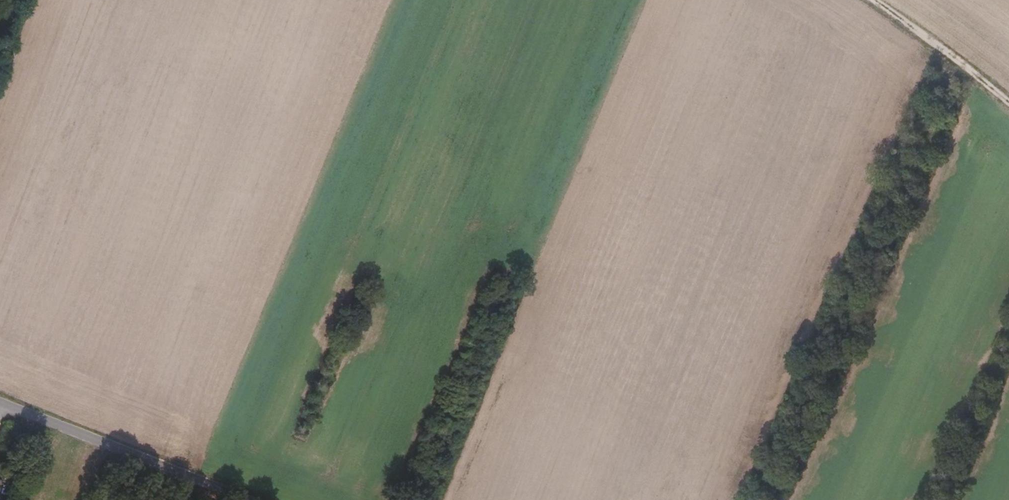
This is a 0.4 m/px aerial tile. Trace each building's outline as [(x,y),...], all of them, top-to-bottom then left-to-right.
[(696,22),(699,14),(690,9),(687,18),(696,22)]
